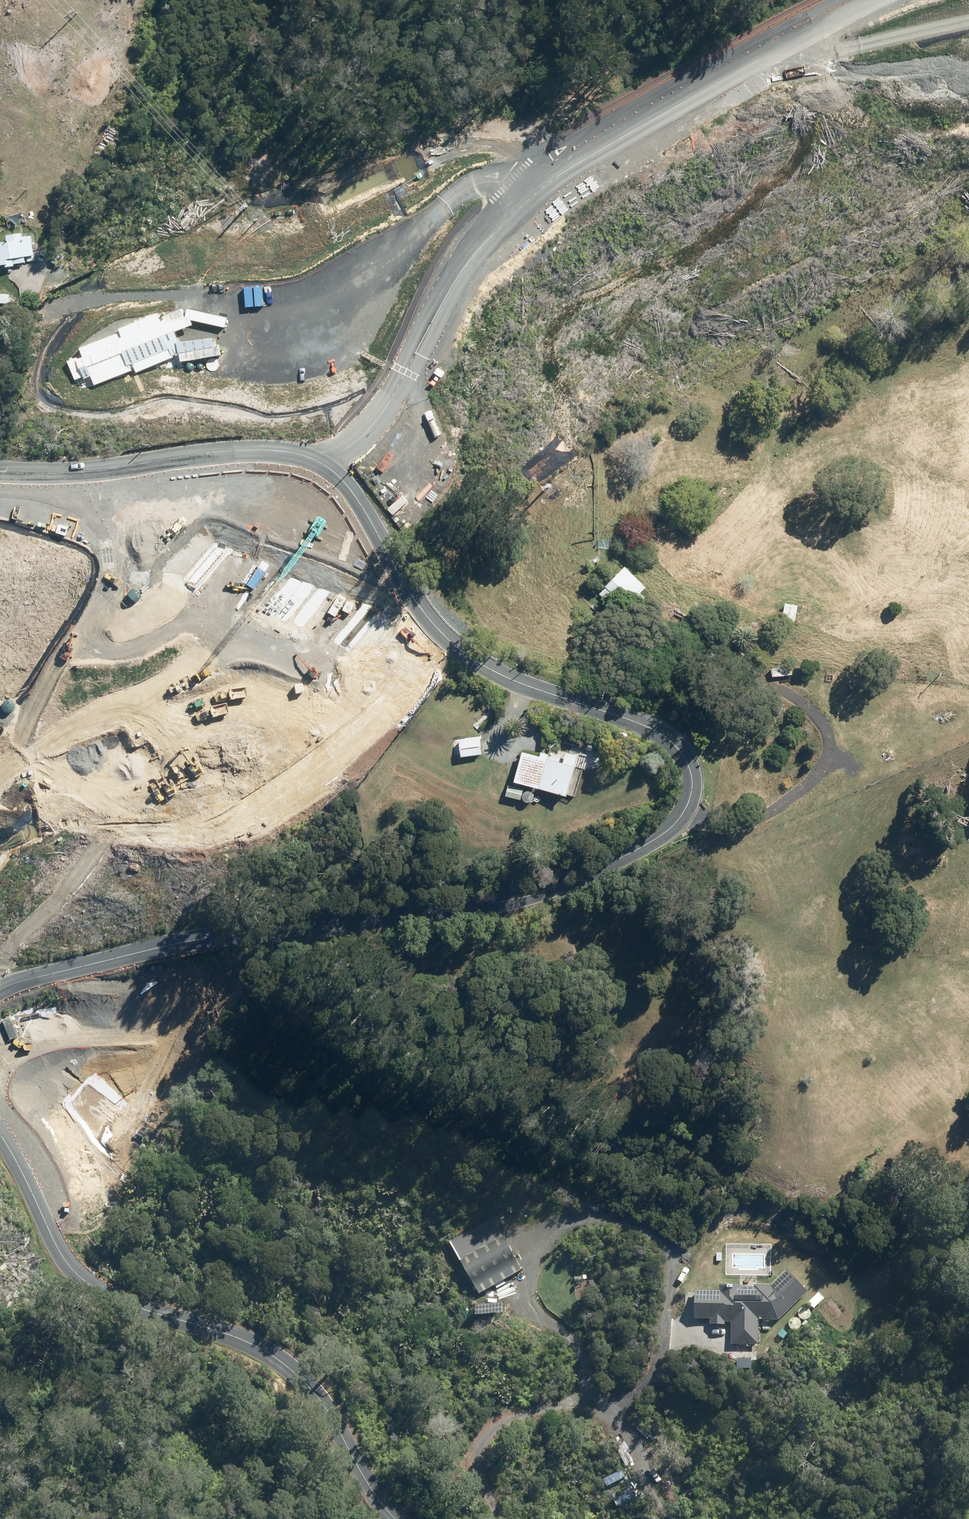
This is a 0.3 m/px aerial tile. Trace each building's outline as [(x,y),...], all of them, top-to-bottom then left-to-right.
[(0,244),(0,267),(3,267),(3,270),(12,268),(11,266),(34,262),(30,238),(21,239),(20,235),(4,237),(5,244),(0,244)] [(605,587),(599,593),(618,612),(644,586),(624,565),(604,586),(605,587)] [(784,603),(781,619),(794,621),(797,605),(784,603)] [(790,666),(769,669),(770,678),(791,674),(790,666)] [(520,751),(512,781),(565,795),(573,765),(520,751)] [(507,784),(505,796),(520,799),(522,788),(507,784)] [(519,1273),(499,1239),(455,1263),(474,1297),(519,1273)] [(717,1288),(693,1288),(692,1321),(709,1322),(708,1327),(725,1327),(725,1323),(731,1323),(730,1344),(758,1345),(759,1321),(778,1322),(807,1294),(786,1272),(771,1286),(717,1285),(717,1288)] [(819,1292),(807,1303),(813,1310),(825,1298),(819,1292)] [(810,1316),(810,1315),(810,1313),(810,1311),(808,1309),(807,1308),(805,1308),(803,1308),(801,1309),(800,1310),(799,1312),(799,1314),(799,1316),(800,1317),(801,1319),(803,1319),(805,1319),(807,1319),(808,1318),(810,1316)] [(799,1327),(800,1326),(800,1324),(800,1323),(800,1321),(798,1320),(797,1319),(795,1319),(794,1319),(792,1319),(790,1321),(790,1322),(789,1324),(790,1326),(791,1328),(792,1329),(794,1329),(796,1329),(798,1329),(799,1327)] [(617,1480),(598,1476),(599,1493),(612,1493),(617,1480)]
